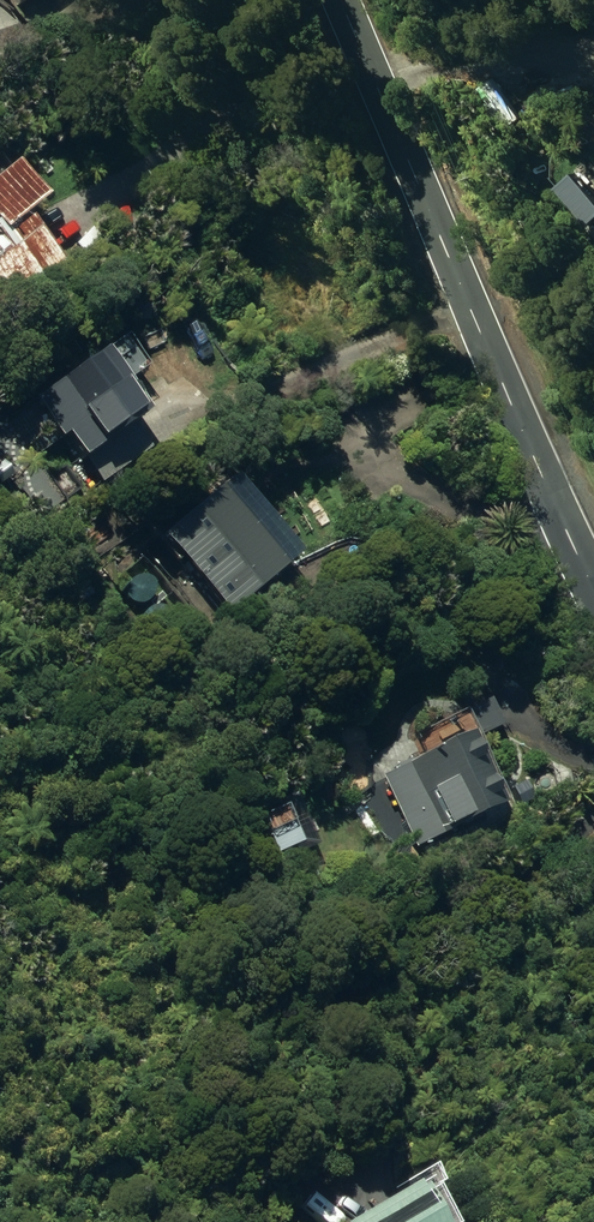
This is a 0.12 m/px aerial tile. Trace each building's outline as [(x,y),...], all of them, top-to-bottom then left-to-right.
[(53,268),(13,219),(30,206),(2,169),(0,170),(0,310),(53,268)] [(59,441),(75,464),(137,419),(92,357),(24,406),(53,445),(59,441)] [(162,541),(226,620),(284,572),(220,493),(162,541)] [(85,599),(75,582),(65,588),(75,605),(85,599)] [(381,777),(415,849),(497,810),(464,738),(381,777)] [(532,803),(523,783),(509,790),(519,809),(532,803)] [(288,851),(291,858),(311,849),(290,799),(271,808),(273,814),(257,821),(273,857),(288,851)] [(414,1184),(347,1221),(436,1221),(414,1184)]
